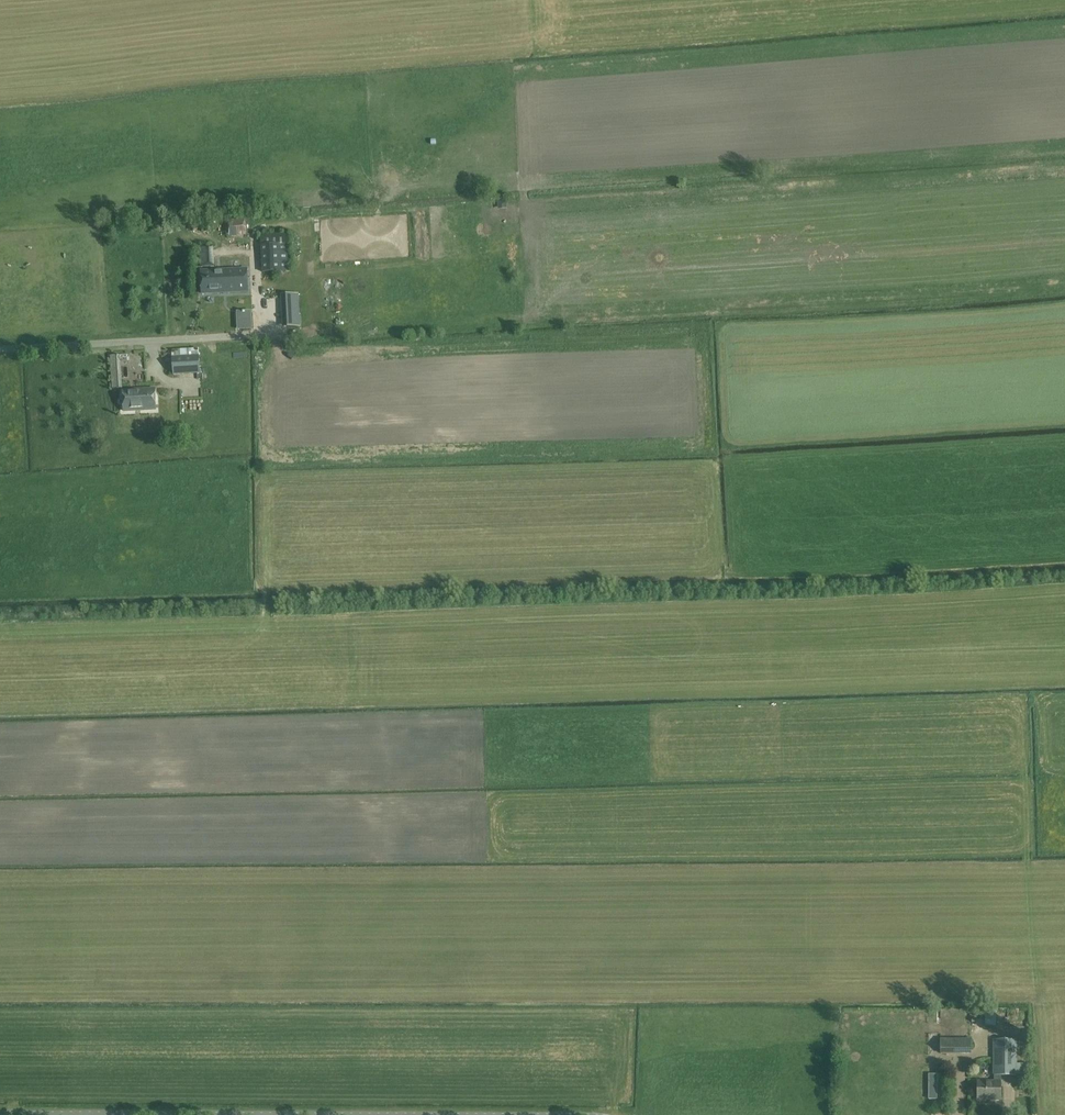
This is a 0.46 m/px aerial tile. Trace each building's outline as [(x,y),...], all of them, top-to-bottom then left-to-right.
[(228,234),(242,234),(242,222),(228,222),(228,234)] [(275,234),(260,235),(262,272),(265,272),(290,270),(288,234),(275,234)] [(215,266),(214,247),(200,248),(201,267),(215,266)] [(200,273),(201,295),(247,292),(246,270),(200,273)] [(265,283),(265,292),(279,292),(279,284),(265,283)] [(286,295),(287,311),(299,311),(298,294),(286,295)] [(237,311),(237,323),(242,323),(242,329),(251,328),(250,311),(237,311)] [(123,389),(120,355),(110,356),(113,389),(123,389)] [(200,374),(199,356),(172,357),(173,376),(200,374)] [(124,413),(155,411),(154,389),(123,391),(124,413)] [(971,1039),(941,1038),(941,1054),(971,1054),(971,1039)] [(994,1075),(994,1082),(978,1081),(978,1100),(1001,1100),(1001,1082),(1001,1075),(1017,1075),(1017,1040),(993,1041),(993,1075),(994,1075)] [(928,1099),(936,1099),(937,1074),(928,1074),(928,1099)]
